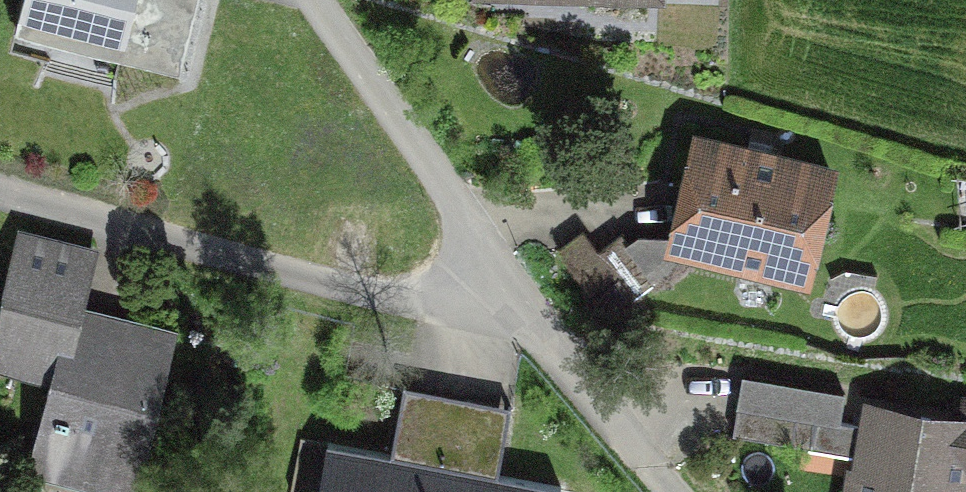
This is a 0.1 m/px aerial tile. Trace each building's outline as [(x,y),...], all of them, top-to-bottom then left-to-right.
[(13,30),(181,68),(197,0),(20,0),(13,30)] [(829,180),(695,147),(671,244),(800,275),(813,225),(818,226),(829,180)] [(82,251),(16,234),(2,292),(0,306),(0,370),(49,382),(26,474),(97,491),(131,491),(171,335),(122,323),(120,332),(68,319),(70,309),(68,309),(82,251)] [(653,285),(618,237),(594,255),(579,235),(555,252),(591,300),(615,282),(630,303),(653,285)] [(497,463),(457,455),(467,402),(400,389),(387,457),(323,445),(314,491),(557,491),(557,490),(494,478),(497,463)] [(958,406),(955,427),(917,421),(915,430),(866,423),(855,491),(957,491),(957,488),(965,490),(965,408),(958,406)] [(808,451),(813,421),(734,408),(729,438),(808,451)]
